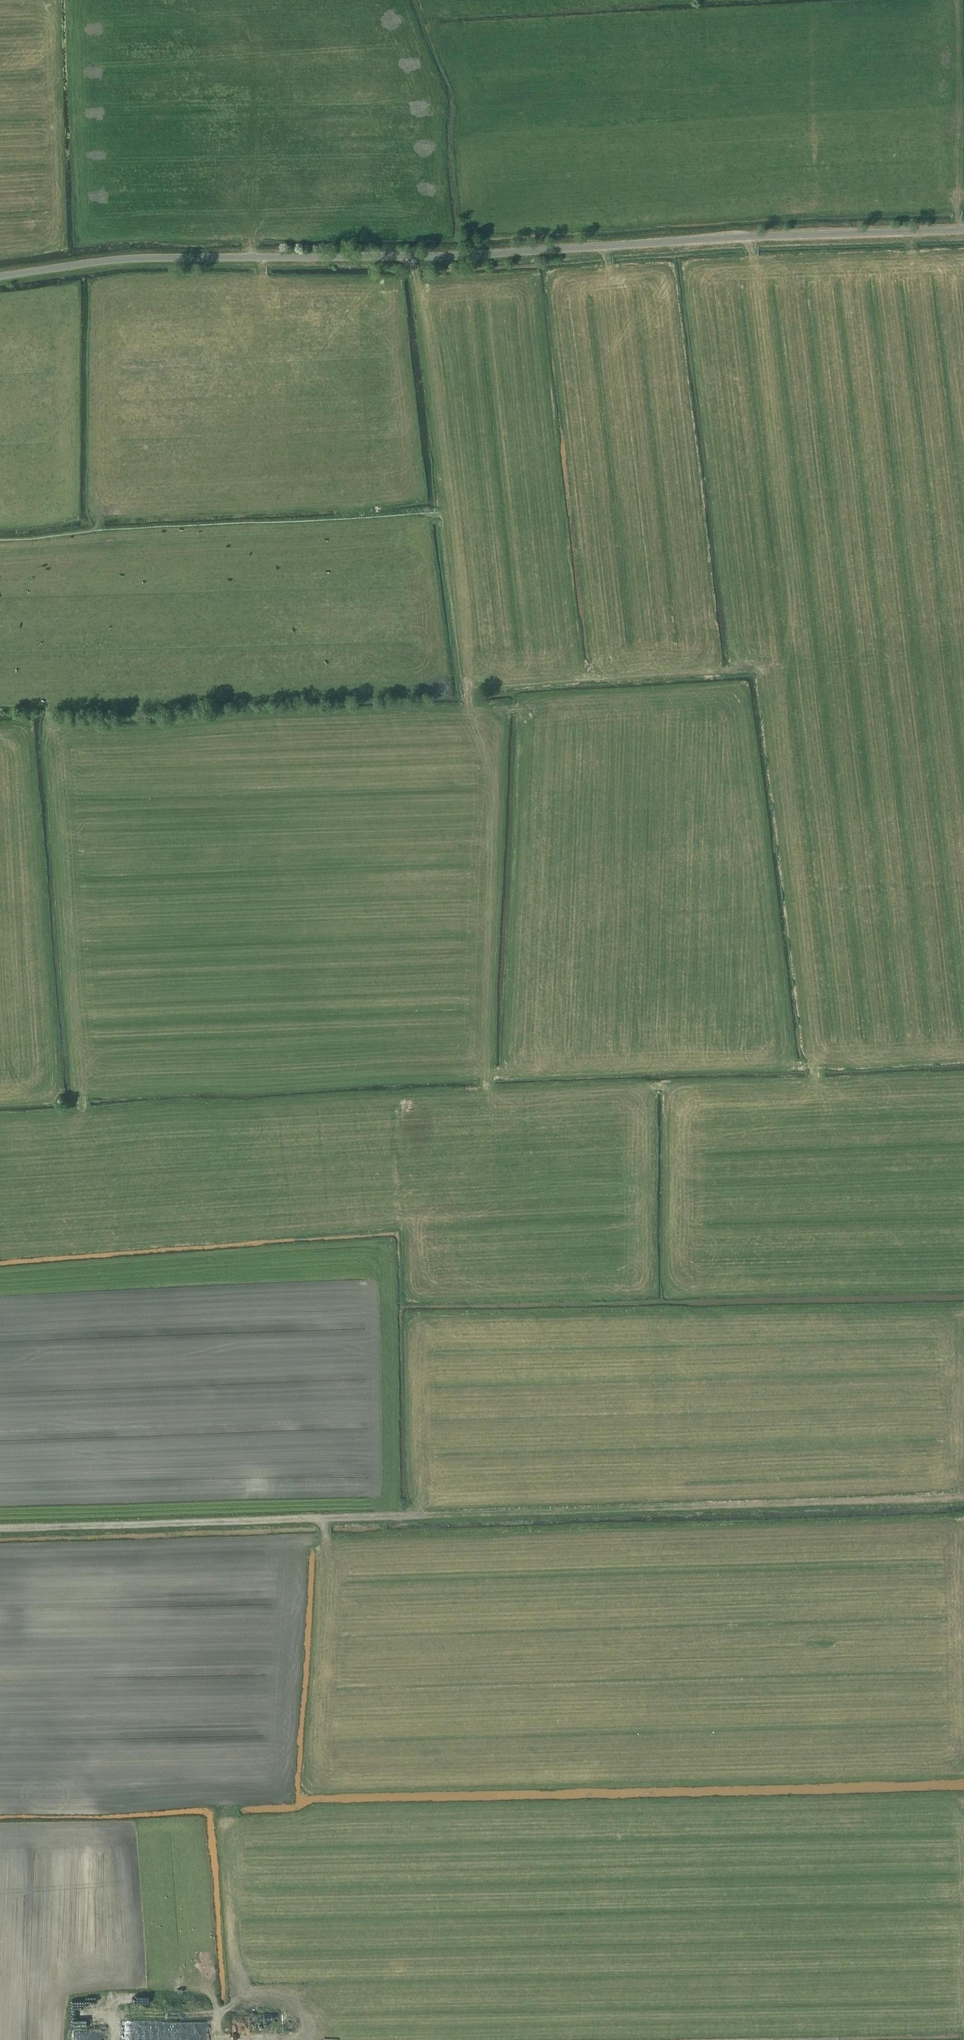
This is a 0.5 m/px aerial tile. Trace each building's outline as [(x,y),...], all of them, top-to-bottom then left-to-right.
[(267,2022),(278,2022),(278,2014),(267,2014),(267,2022)] [(90,2032),(91,2038),(95,2037),(96,2039),(105,2039),(104,2030),(90,2032)]
